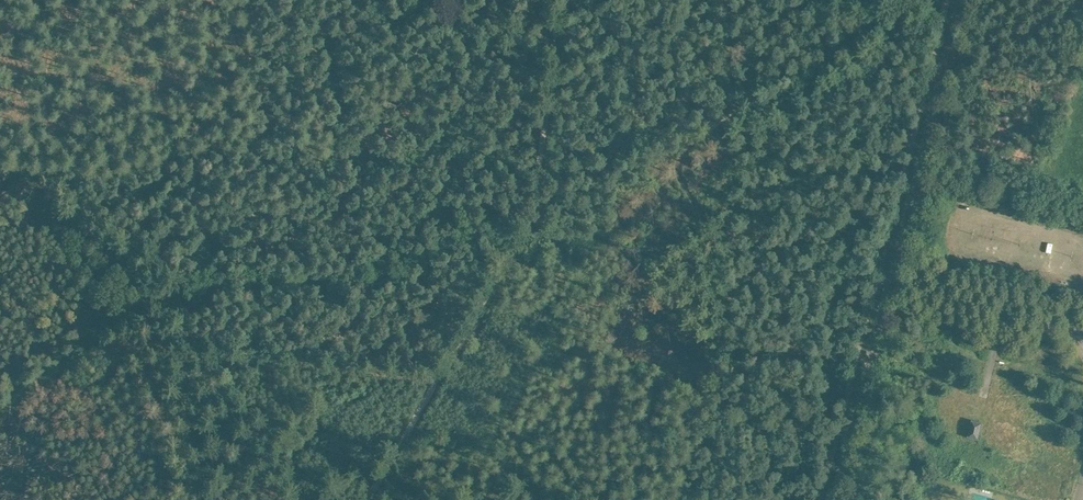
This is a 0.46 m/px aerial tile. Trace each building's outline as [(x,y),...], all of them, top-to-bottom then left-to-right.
[(978,440),(983,423),(972,420),(967,437),(978,440)]
